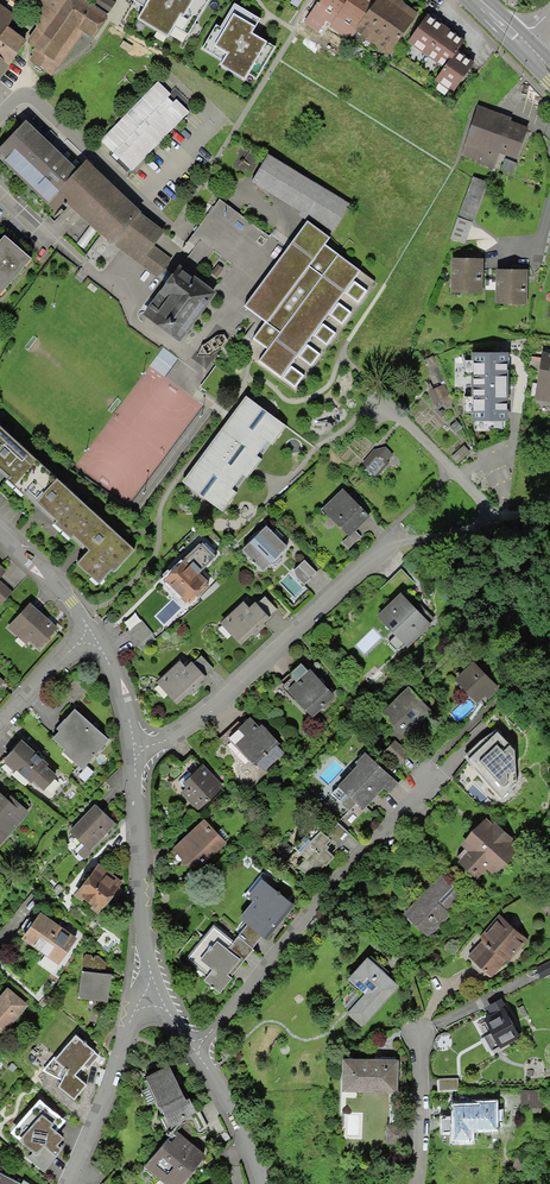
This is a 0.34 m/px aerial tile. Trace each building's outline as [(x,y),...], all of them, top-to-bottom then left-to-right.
[(30,62),(52,76),(83,33),(95,37),(110,19),(114,6),(107,0),(94,0),(92,5),(84,0),(39,0),(27,17),(37,28),(29,41),(28,44),(34,50),(30,62)] [(133,0),(144,7),(137,19),(168,38),(175,26),(188,34),(209,0),(134,0),(133,0)] [(404,0),(321,0),(305,24),(454,99),(475,66),(459,52),(467,42),(404,0)] [(260,19),(234,3),(221,27),(217,24),(203,48),(223,60),(220,65),(245,79),(248,73),(256,78),(275,47),(252,33),(260,19)] [(27,43),(8,28),(16,17),(0,6),(0,84),(27,43)] [(531,130),(479,106),(460,161),(496,175),(521,160),(531,130)] [(25,119),(0,146),(0,158),(47,203),(77,168),(25,119)] [(350,203),(268,153),(250,181),(333,232),(350,203)] [(165,268),(172,273),(178,265),(154,245),(163,233),(165,230),(141,211),(86,159),(77,168),(47,203),(55,210),(64,201),(111,243),(157,279),(165,268)] [(490,185),(473,179),(448,239),(465,246),(490,185)] [(285,248),(219,200),(191,239),(198,244),(182,265),(241,308),(285,248)] [(330,238),(308,221),(246,306),(266,322),(254,338),(267,348),(258,360),(282,378),(362,272),(325,244),(330,238)] [(0,242),(0,301),(33,263),(4,237),(0,242)] [(484,259),(451,259),(451,295),(484,295),(484,259)] [(217,292),(179,264),(178,265),(172,273),(142,314),(180,342),(217,292)] [(529,270),(496,270),(495,307),(528,307),(529,270)] [(509,353),(471,353),(471,360),(464,360),(464,373),(472,373),(471,396),(465,396),(465,413),(472,413),(472,422),(509,422),(509,353)] [(544,354),(535,400),(549,403),(549,355),(544,354)] [(287,426),(246,396),(182,481),(224,512),(287,426)] [(0,428),(0,478),(87,555),(79,566),(101,586),(133,550),(0,428)] [(345,490),(322,512),(346,538),(341,543),(349,552),(362,540),(355,533),(371,518),(345,490)] [(267,528),(242,551),(263,574),(288,551),(267,528)] [(203,543),(160,580),(184,608),(212,584),(201,571),(216,558),(203,543)] [(306,562),(294,572),(295,579),(304,589),(318,576),(306,562)] [(13,592),(0,581),(0,606),(13,592)] [(401,595),(377,617),(395,636),(387,644),(396,654),(405,646),(407,648),(430,626),(401,595)] [(244,602),(219,623),(238,645),(279,611),(266,596),(250,610),(244,602)] [(60,629),(32,602),(6,629),(27,648),(31,644),(39,652),(60,629)] [(154,636),(141,620),(122,635),(135,651),(154,636)] [(180,661),(152,684),(171,706),(215,670),(202,654),(186,668),(180,661)] [(298,681),(288,689),(314,716),(334,698),(301,663),(291,673),(298,681)] [(474,664),(455,679),(476,706),(480,702),(486,709),(500,698),(474,664)] [(408,688),(380,714),(403,739),(431,713),(408,688)] [(76,708),(57,728),(61,732),(54,739),(66,750),(64,753),(84,771),(112,742),(76,708)] [(255,716),(239,730),(243,736),(234,744),(260,774),(286,752),(255,716)] [(502,731),(473,754),(489,774),(495,769),(504,781),(527,763),(502,731)] [(22,742),(5,760),(42,792),(57,776),(22,742)] [(396,743),(386,752),(400,767),(410,758),(396,743)] [(398,784),(366,753),(352,766),(354,768),(331,793),(349,812),(358,805),(363,811),(384,788),(389,792),(398,784)] [(204,765),(182,783),(187,789),(181,795),(197,813),(225,789),(204,765)] [(0,794),(0,845),(30,814),(14,798),(9,802),(0,794)] [(96,803),(70,830),(86,846),(78,854),(84,860),(118,825),(96,803)] [(338,847),(350,834),(322,807),(302,828),(309,835),(296,848),(306,858),(299,866),(311,877),(332,854),(327,849),(330,846),(326,844),(330,839),(338,847)] [(487,819),(463,843),(470,849),(459,859),(478,878),(488,868),(496,876),(517,855),(504,842),(510,836),(496,822),(493,825),(487,819)] [(204,820),(173,848),(194,872),(226,843),(204,820)] [(123,882),(98,863),(76,893),(101,911),(123,882)] [(297,904),(261,873),(243,894),(252,900),(241,915),(251,924),(243,933),(253,942),(261,933),(268,938),(297,904)] [(441,876),(404,912),(428,938),(453,914),(449,911),(462,898),(441,876)] [(74,936),(40,913),(22,938),(45,954),(39,962),(51,970),(74,936)] [(482,940),(469,954),(491,974),(505,959),(509,962),(528,941),(499,914),(478,936),(482,940)] [(257,948),(239,933),(232,942),(215,927),(190,957),(210,973),(206,978),(221,991),(257,948)] [(368,953),(349,974),(367,990),(347,1012),(363,1027),(402,984),(368,953)] [(84,954),(79,997),(108,1001),(111,974),(105,972),(107,965),(104,961),(98,958),(91,954),(84,954)] [(0,997),(0,1034),(1,1036),(30,1005),(9,986),(0,997)] [(502,998),(486,1006),(491,1016),(478,1023),(491,1047),(500,1042),(501,1046),(520,1036),(505,1009),(507,1007),(502,998)] [(98,1057),(76,1035),(45,1070),(62,1076),(61,1086),(74,1100),(85,1084),(75,1076),(83,1065),(87,1069),(98,1057)] [(399,1056),(342,1054),(340,1093),(389,1095),(387,1142),(409,1143),(411,1087),(398,1086),(399,1056)] [(146,1077),(161,1109),(185,1098),(169,1066),(146,1077)] [(458,1079),(437,1079),(437,1093),(458,1093),(458,1079)] [(544,1090),(519,1089),(519,1108),(543,1109),(544,1090)] [(67,1121),(40,1098),(11,1132),(31,1149),(51,1126),(58,1131),(67,1121)] [(190,1099),(186,1101),(185,1098),(161,1109),(165,1117),(161,1119),(165,1128),(192,1115),(197,1113),(190,1099)] [(481,1104),(455,1104),(455,1118),(443,1118),(443,1133),(452,1133),(452,1142),(473,1142),(473,1129),(496,1129),(496,1124),(503,1124),(503,1109),(496,1109),(496,1102),(481,1102),(481,1104)] [(200,1111),(197,1113),(192,1115),(200,1130),(208,1126),(200,1111)] [(145,1167),(165,1183),(183,1183),(206,1156),(175,1131),(145,1167)] [(529,1165),(514,1156),(514,1174),(525,1181),(529,1165)] [(0,1173),(0,1183),(21,1183),(0,1173)]
